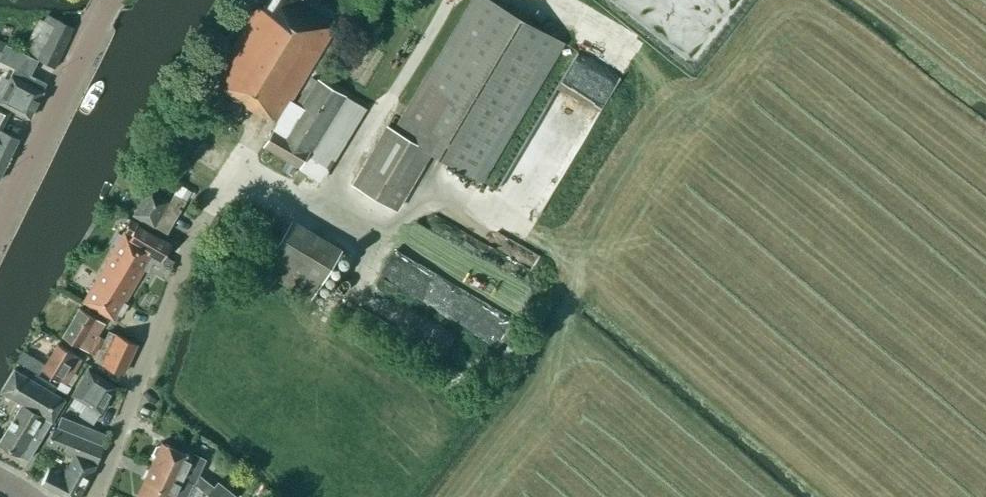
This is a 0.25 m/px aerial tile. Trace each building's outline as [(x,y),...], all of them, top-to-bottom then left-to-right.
[(210,85),(258,114),(260,110),(278,121),(264,145),(300,167),(322,181),(367,109),(343,93),(318,78),(301,106),(290,99),(333,26),(296,4),(298,0),(267,0),(262,8),(258,6),(210,85)] [(395,131),(389,127),(354,186),(396,211),(430,152),(482,183),(564,44),(489,0),(473,0),(395,131)] [(44,22),(40,20),(23,51),(54,68),(74,28),(47,14),(44,22)] [(15,68),(0,97),(0,103),(30,118),(43,91),(47,83),(30,75),(15,68)] [(7,164),(12,155),(12,151),(18,138),(1,130),(11,110),(0,105),(0,175),(5,165),(7,164)] [(133,215),(155,228),(156,227),(168,234),(186,203),(175,196),(172,201),(149,188),(133,215)] [(342,250),(292,220),(262,269),(313,299),(342,250)] [(131,235),(124,231),(122,235),(118,232),(112,242),(116,244),(83,301),(115,320),(144,270),(148,271),(153,263),(159,266),(166,256),(165,255),(171,244),(137,224),(131,235)] [(496,340),(514,311),(452,274),(436,300),(467,319),(470,314),(481,321),(477,329),(496,340)] [(96,318),(80,308),(63,337),(79,347),(88,352),(105,323),(96,318)] [(118,335),(109,331),(100,349),(98,348),(104,339),(98,336),(89,352),(94,355),(93,356),(96,358),(95,360),(104,364),(104,365),(122,374),(136,343),(118,335)] [(82,358),(58,343),(42,370),(66,385),(82,358)] [(56,387),(35,374),(39,367),(28,360),(20,372),(14,369),(1,391),(22,404),(0,441),(0,443),(20,455),(20,454),(29,460),(65,399),(53,392),(56,387)] [(71,394),(86,403),(78,414),(92,423),(99,412),(116,386),(88,368),(71,394)] [(107,433),(62,416),(61,418),(59,422),(57,428),(102,445),(107,433)] [(49,469),(41,483),(66,496),(79,496),(96,465),(103,446),(55,427),(46,444),(73,456),(63,476),(49,469)] [(209,496),(236,496),(218,482),(212,487),(198,475),(205,458),(193,452),(191,456),(162,442),(152,464),(193,484),(193,483),(208,496),(209,496)] [(193,484),(152,464),(137,496),(140,496),(187,496),(193,484)]
